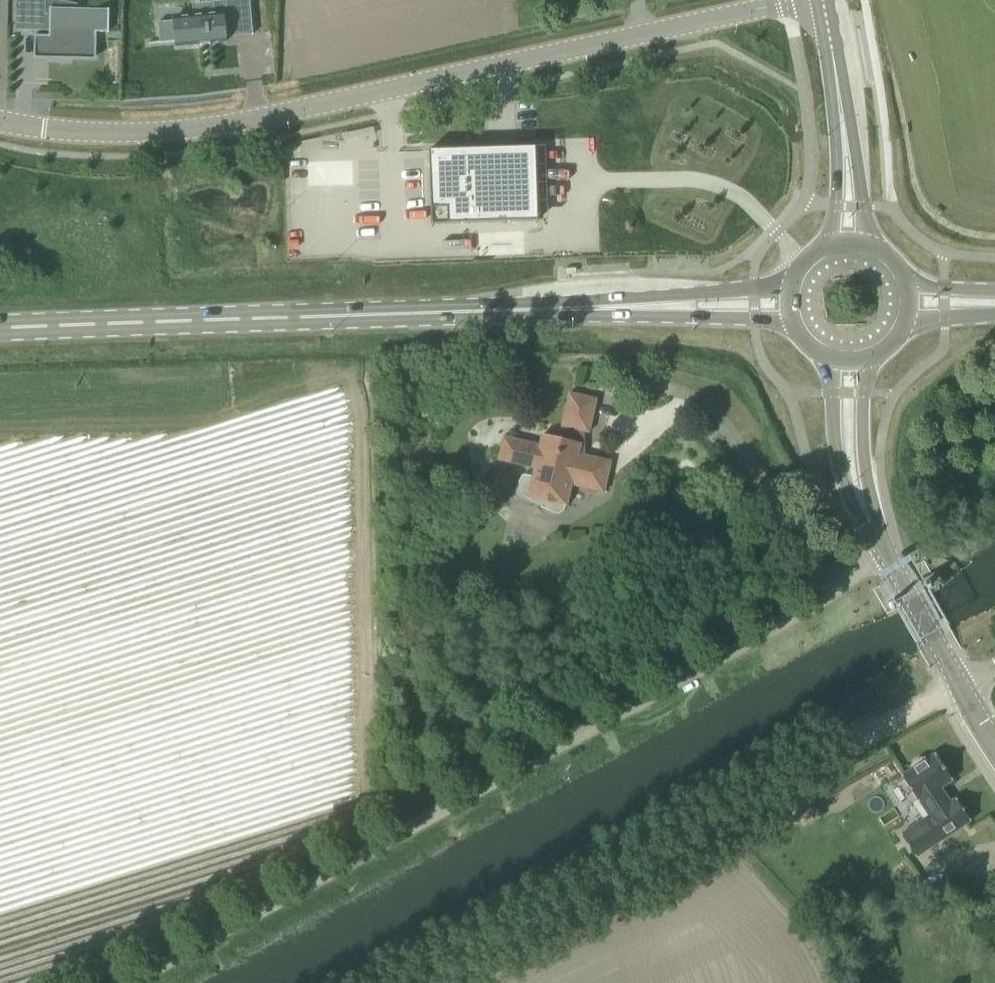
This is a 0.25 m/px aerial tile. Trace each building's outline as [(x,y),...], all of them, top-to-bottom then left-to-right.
[(49,53),(76,54),(75,56),(95,56),(95,59),(96,59),(97,33),(109,33),(110,11),(108,11),(108,17),(52,15),(52,10),(50,10),(50,15),(46,15),(46,0),(16,0),(16,31),(50,32),(50,37),(49,53)] [(159,22),(161,41),(149,42),(149,44),(161,43),(177,41),(177,46),(201,44),(201,45),(202,45),(202,44),(209,43),(210,45),(211,45),(211,43),(226,42),(226,37),(225,32),(252,30),(252,34),(254,34),(251,2),(193,7),(194,16),(175,18),(175,21),(159,22)] [(539,220),(537,145),(430,148),(430,160),(432,220),(432,223),(539,220)] [(597,399),(573,393),(570,393),(562,426),(589,432),(597,399)] [(604,492),(607,478),(611,461),(585,455),(579,454),(580,451),(581,443),(573,441),(561,438),(561,436),(560,435),(545,432),(542,445),(504,436),(498,460),(518,464),(536,468),(533,477),(528,496),(544,499),(542,506),(554,512),(556,512),(559,513),(561,512),(564,509),(568,503),(572,485),(585,488),(604,492)] [(942,583),(943,583),(937,573),(931,577),(937,587),(939,585),(942,584),(942,583)] [(912,769),(906,773),(902,775),(918,801),(915,803),(925,819),(901,834),(916,857),(971,820),(956,798),(951,802),(941,787),(953,779),(936,753),(926,759),(925,757),(920,758),(916,759),(913,762),(910,766),(912,769)]
